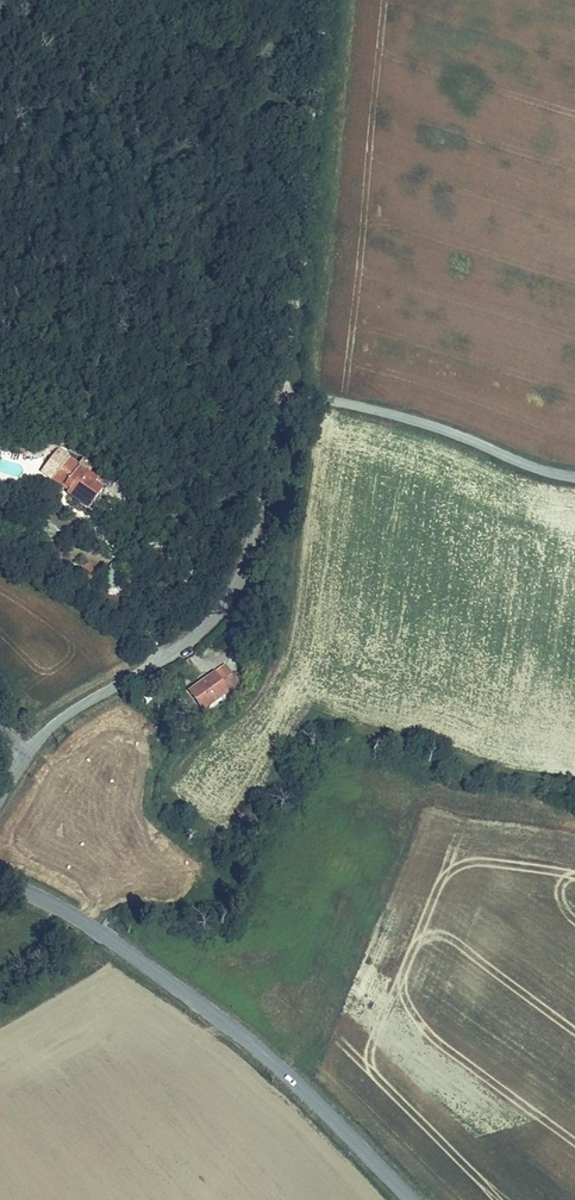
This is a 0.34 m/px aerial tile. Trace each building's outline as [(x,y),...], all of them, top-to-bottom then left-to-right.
[(98,482),(69,459),(53,479),(68,491),(67,493),(89,509),(103,492),(95,485),(98,482)] [(80,568),(88,578),(96,571),(88,561),(80,568)] [(201,707),(234,683),(223,666),(190,690),(201,707)]
